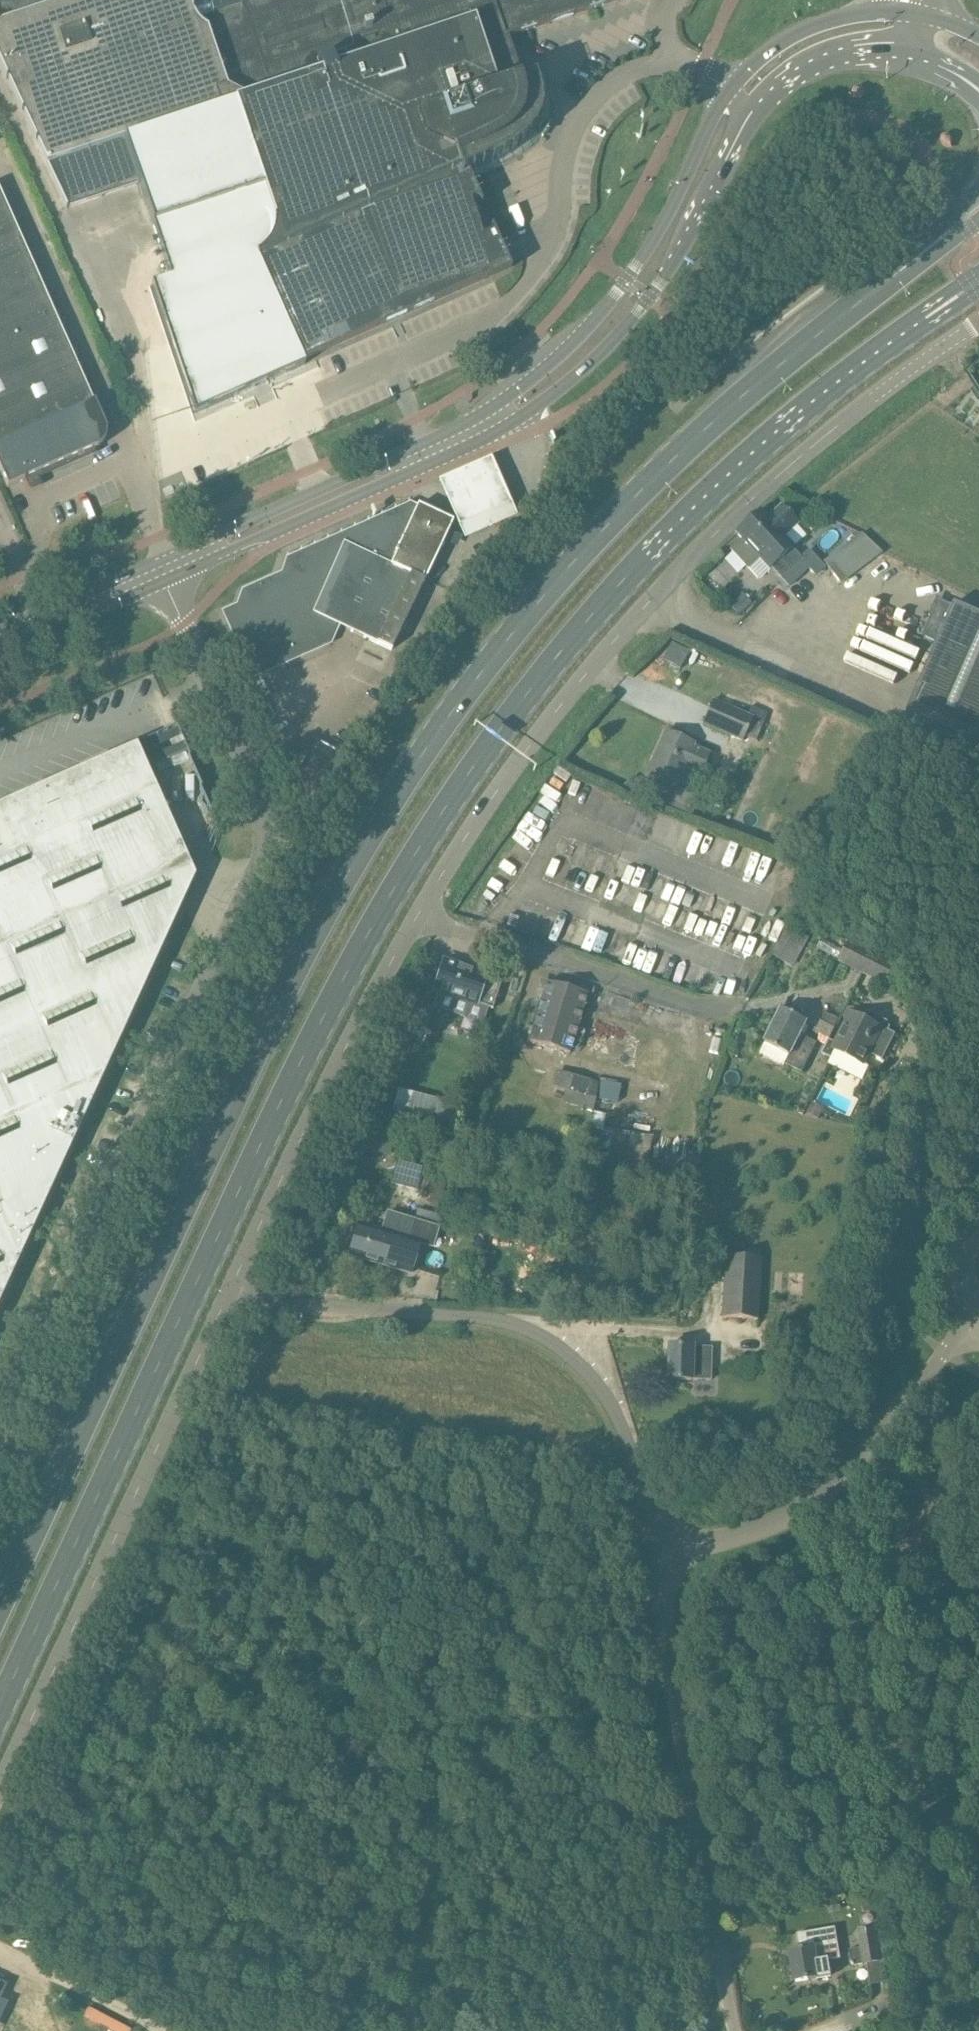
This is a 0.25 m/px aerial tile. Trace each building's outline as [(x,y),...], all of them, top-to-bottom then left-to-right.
[(0,25),(0,65),(67,208),(139,184),(171,279),(152,285),(195,414),(305,365),(304,363),(513,270),(496,233),(484,237),(472,201),(481,198),(471,174),(484,168),(494,164),(503,159),(513,154),(522,147),(530,140),(537,132),(540,127),(542,122),(544,111),(543,99),(541,89),(537,77),(523,82),(509,39),(627,0),(0,0),(0,22),(1,24),(0,25)] [(0,189),(0,471),(8,489),(25,481),(25,480),(95,449),(95,450),(98,449),(100,447),(103,446),(104,443),(106,441),(107,438),(107,435),(107,432),(106,429),(105,427),(0,189)] [(492,455),(440,477),(465,536),(517,514),(492,455)] [(418,509),(411,506),(289,561),(284,575),(244,593),(239,607),(225,614),(254,678),(334,642),(341,626),(354,633),(392,651),(432,567),(433,567),(447,537),(452,525),(418,509)] [(798,525),(781,507),(769,518),(761,511),(737,533),(742,539),(730,549),(748,569),(760,559),(770,570),(773,568),(789,586),(809,569),(815,576),(825,568),(810,551),(800,560),(792,550),(795,547),(785,537),(798,525)] [(882,552),(861,534),(824,561),(841,584),(882,552)] [(941,600),(925,637),(941,644),(910,715),(978,744),(978,613),(958,604),(957,607),(941,600)] [(683,667),(690,650),(672,643),(666,661),(683,667)] [(754,717),(714,700),(703,725),(743,743),(754,717)] [(145,739),(152,763),(189,751),(181,727),(145,739)] [(695,745),(668,733),(648,778),(675,791),(685,768),(703,775),(712,755),(694,747),(695,745)] [(6,1291),(183,904),(170,875),(191,866),(137,744),(0,805),(0,1304),(6,1291)] [(634,776),(622,789),(632,798),(644,785),(634,776)] [(809,937),(788,926),(772,954),(793,966),(809,937)] [(839,962),(863,974),(873,951),(850,939),(839,962)] [(897,963),(873,951),(863,974),(886,985),(897,963)] [(439,993),(434,1009),(485,1025),(490,1009),(494,1010),(495,1005),(503,980),(493,977),(488,975),(488,974),(446,960),(435,991),(439,993)] [(529,1042),(571,1055),(589,997),(546,984),(529,1042)] [(808,1023),(782,1010),(761,1052),(803,1073),(817,1043),(802,1036),(808,1023)] [(874,1025),(852,1014),(838,1043),(830,1039),(823,1053),(831,1057),(834,1050),(863,1064),(869,1053),(883,1059),(895,1034),(888,1031),(890,1027),(887,1022),(882,1020),(876,1020),(874,1025)] [(820,1020),(815,1032),(830,1039),(835,1028),(820,1020)] [(619,1105),(623,1086),(559,1070),(552,1099),(597,1110),(599,1100),(619,1105)] [(444,1123),(447,1096),(398,1092),(395,1118),(444,1123)] [(467,1141),(441,1137),(440,1148),(465,1152),(467,1141)] [(425,1167),(398,1159),(397,1164),(391,1162),(389,1170),(395,1171),(392,1183),(418,1190),(419,1189),(431,1192),(429,1201),(449,1206),(452,1196),(443,1193),(446,1180),(423,1174),(425,1167)] [(416,1221),(389,1213),(383,1232),(358,1224),(348,1255),(373,1262),(411,1274),(421,1244),(410,1240),(416,1221)] [(763,1259),(725,1257),(721,1317),(759,1320),(763,1259)] [(712,1348),(669,1347),(668,1379),(711,1380),(712,1348)] [(839,1902),(827,1904),(828,1915),(840,1913),(839,1902)] [(853,1967),(883,1962),(878,1927),(858,1930),(860,1948),(850,1949),(853,1967)] [(800,1950),(791,1952),(796,1982),(830,1976),(827,1961),(840,1958),(835,1928),(797,1935),(800,1950)] [(1,2024),(21,2030),(71,2030),(76,2014),(11,1993),(1,2024)]
